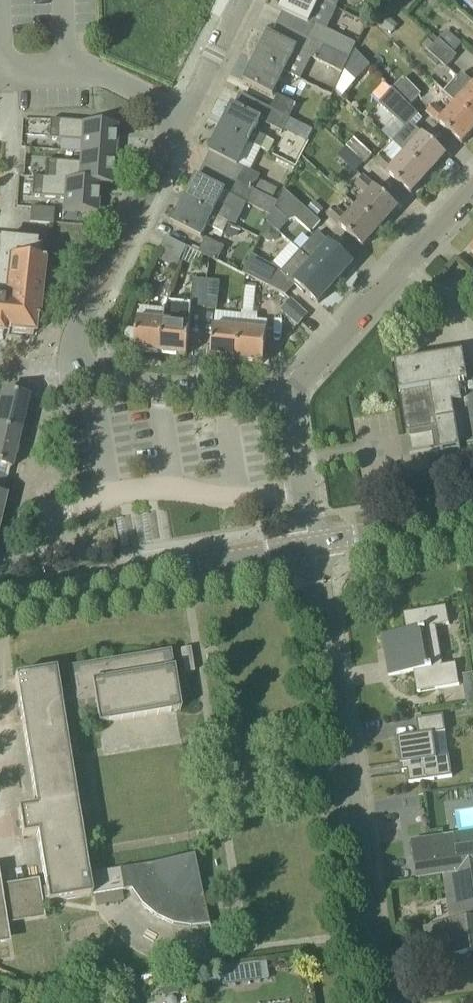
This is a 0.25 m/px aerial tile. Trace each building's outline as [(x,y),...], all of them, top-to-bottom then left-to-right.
[(337,9),(318,0),(286,0),(281,11),(309,24),(316,11),(337,9)] [(337,9),(341,0),(318,0),(337,9)] [(308,39),(349,59),(353,51),(356,44),(315,24),(308,39)] [(305,70),(292,62),(297,49),(269,35),(257,58),(285,72),(301,80),(305,70)] [(454,53),(434,35),(428,40),(434,45),(428,52),(431,54),(441,63),(447,68),(457,56),(454,53)] [(349,59),(308,39),(302,51),(301,52),(312,58),(343,73),(349,59)] [(346,71),(357,81),(371,66),(356,51),(346,71)] [(273,96),(285,72),(257,58),(245,82),(273,96)] [(462,74),(455,82),(444,93),(457,104),(472,119),(472,83),(462,74)] [(393,89),(410,106),(421,95),(407,80),(405,82),(403,80),(393,89)] [(419,116),(410,106),(393,89),(378,105),(406,130),(393,143),(406,154),(429,175),(447,156),(411,124),(419,116)] [(293,120),(290,118),(297,105),(279,96),(272,110),(293,120)] [(457,104),(446,116),(434,105),(427,113),(462,145),(472,133),(472,119),(457,104)] [(267,138),(255,132),(260,122),(261,120),(233,106),(221,129),(249,144),(261,150),(267,138)] [(272,110),(268,108),(261,120),(260,122),(282,133),(285,127),(289,128),(293,120),(272,110)] [(88,155),(121,158),(124,128),(58,122),(56,141),(89,144),(88,155)] [(238,167),(249,144),(221,129),(210,153),(238,167)] [(364,164),(371,156),(353,140),(346,148),(364,164)] [(429,175),(406,154),(395,166),(383,155),(376,163),(411,195),(429,175)] [(106,185),(106,187),(119,188),(121,158),(88,155),(87,166),(54,163),(53,180),(106,185)] [(236,181),(254,190),(259,180),(261,177),(243,167),(236,181)] [(235,212),(234,211),(239,201),(229,195),(224,193),(225,191),(197,177),(185,201),(230,223),(235,212)] [(381,228),(399,209),(363,177),(356,185),(368,196),(358,207),(381,228)] [(106,185),(53,180),(40,179),(38,198),(71,201),(70,213),(103,216),(106,187),(106,185)] [(275,210),(279,203),(272,200),(254,190),(236,181),(229,195),(239,201),(271,216),(271,215),(272,216),(275,210)] [(279,203),(275,210),(282,215),(290,222),(296,219),(311,233),(321,223),(311,214),(292,196),(285,191),(279,203)] [(230,223),(185,201),(174,224),(202,238),(208,226),(224,234),(230,223)] [(55,209),(35,208),(31,207),(31,208),(29,223),(34,223),(53,225),(53,223),(55,209)] [(381,228),(358,207),(347,219),(335,208),(328,216),(363,248),(381,228)] [(280,237),(271,229),(263,238),(269,243),(275,242),(280,237)] [(336,284),(354,265),(318,233),(301,252),(336,284)] [(41,251),(34,250),(35,244),(32,244),(32,243),(2,240),(2,239),(0,237),(0,336),(2,336),(3,335),(8,336),(9,334),(33,336),(34,321),(36,322),(42,262),(37,262),(38,251),(41,252),(41,251)] [(181,260),(188,248),(167,237),(160,250),(181,260)] [(218,263),(218,262),(224,250),(225,248),(206,239),(199,253),(218,263)] [(318,304),(336,284),(301,252),(281,273),(304,294),(306,292),(318,304)] [(270,288),(279,269),(252,256),(243,274),(270,288)] [(205,308),(207,281),(194,280),(191,305),(169,303),(167,309),(166,309),(161,354),(187,356),(192,311),(192,307),(205,308)] [(217,310),(220,282),(207,281),(205,308),(217,310)] [(298,326),(308,315),(291,300),(281,310),(298,326)] [(165,311),(141,308),(140,313),(139,313),(135,351),(161,354),(166,309),(165,309),(165,311)] [(264,364),(267,331),(257,331),(258,317),(243,316),(241,329),(238,361),(264,364)] [(238,361),(241,329),(214,326),(211,359),(238,361)] [(468,382),(464,354),(396,365),(407,434),(425,431),(426,436),(434,442),(439,441),(441,453),(461,450),(460,447),(472,444),(472,382),(468,382)] [(3,392),(0,392),(0,429),(19,433),(27,398),(3,392)] [(19,433),(0,429),(0,466),(11,469),(19,433)] [(432,667),(425,629),(449,624),(446,607),(404,614),(407,631),(382,635),(389,676),(415,672),(418,693),(460,686),(456,663),(432,667)] [(15,679),(36,807),(18,810),(23,836),(37,834),(46,888),(40,889),(38,881),(0,887),(0,885),(0,946),(10,944),(7,925),(45,918),(42,900),(48,899),(48,904),(71,900),(71,899),(125,890),(122,868),(88,874),(61,703),(73,701),(76,714),(96,710),(98,724),(180,711),(174,668),(173,668),(170,651),(68,668),(71,687),(58,689),(55,671),(15,677),(15,679)] [(472,705),(472,674),(463,675),(468,706),(472,705)] [(406,764),(409,783),(452,776),(449,756),(436,758),(433,734),(445,732),(443,715),(416,719),(418,734),(397,737),(401,764),(406,764)] [(414,843),(419,879),(455,874),(460,910),(472,909),(472,834),(414,843)] [(209,924),(193,857),(122,868),(125,890),(125,891),(131,890),(142,905),(156,917),(172,924),(189,927),(209,924)] [(472,953),(472,909),(460,910),(462,925),(427,930),(431,959),(472,953)] [(216,956),(212,938),(206,940),(203,945),(205,954),(210,956),(215,955),(216,956)] [(259,963),(221,968),(223,986),(261,981),(259,963)] [(0,971),(0,986),(11,990),(16,977),(0,971)] [(12,1001),(14,994),(0,989),(0,997),(12,1001)]
